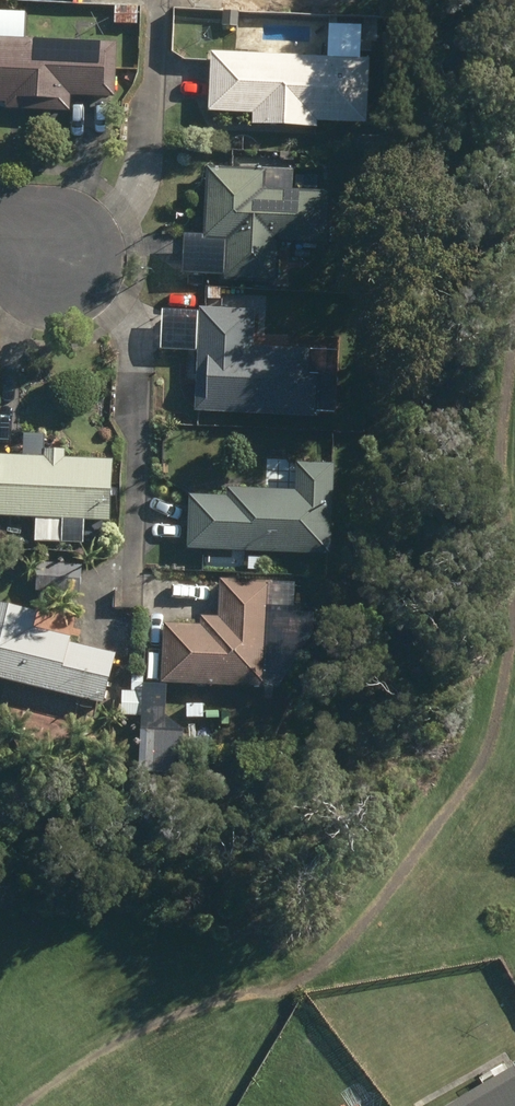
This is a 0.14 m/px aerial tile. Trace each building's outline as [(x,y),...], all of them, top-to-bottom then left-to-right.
[(338,19),(357,18),(357,2),(338,2),(338,19)] [(114,25),(139,26),(139,8),(114,8),(114,25)] [(221,35),(236,35),(236,18),(221,18),(221,35)] [(69,112),(70,98),(114,100),(117,44),(0,39),(0,103),(7,103),(7,109),(69,112)] [(253,126),(317,129),(317,123),(365,125),(369,61),(211,53),(208,113),(253,115),(253,126)] [(281,162),(294,162),(294,154),(281,154),(281,162)] [(224,281),(277,283),(278,244),(328,247),(330,193),(292,192),(293,173),(207,168),(204,241),(226,242),(224,281)] [(208,301),(221,301),(221,290),(208,290),(208,301)] [(193,413),(316,420),(316,416),(335,417),(337,382),(318,381),(318,377),(308,376),(310,352),(252,349),(254,312),(198,309),(193,413)] [(84,545),(85,522),(110,523),(113,462),(64,460),(64,453),(45,451),(45,459),(0,457),(0,518),(36,519),(35,543),(84,545)] [(185,550),(330,557),(334,467),(297,465),(296,493),(227,489),(227,498),(188,497),(185,550)] [(162,685),(267,689),(271,582),(221,581),(220,618),(200,618),(200,627),(164,626),(162,685)] [(93,728),(98,707),(126,714),(132,692),(108,686),(115,655),(70,644),(71,639),(32,629),(36,613),(0,605),(0,680),(4,681),(0,700),(0,706),(93,728)] [(123,683),(140,687),(143,676),(125,672),(123,683)] [(144,749),(177,752),(178,734),(145,732),(144,749)] [(513,1069),(451,1105),(514,1105),(514,1071),(513,1069)] [(372,1102),(362,1090),(348,1101),(352,1105),(367,1105),(372,1102)]
